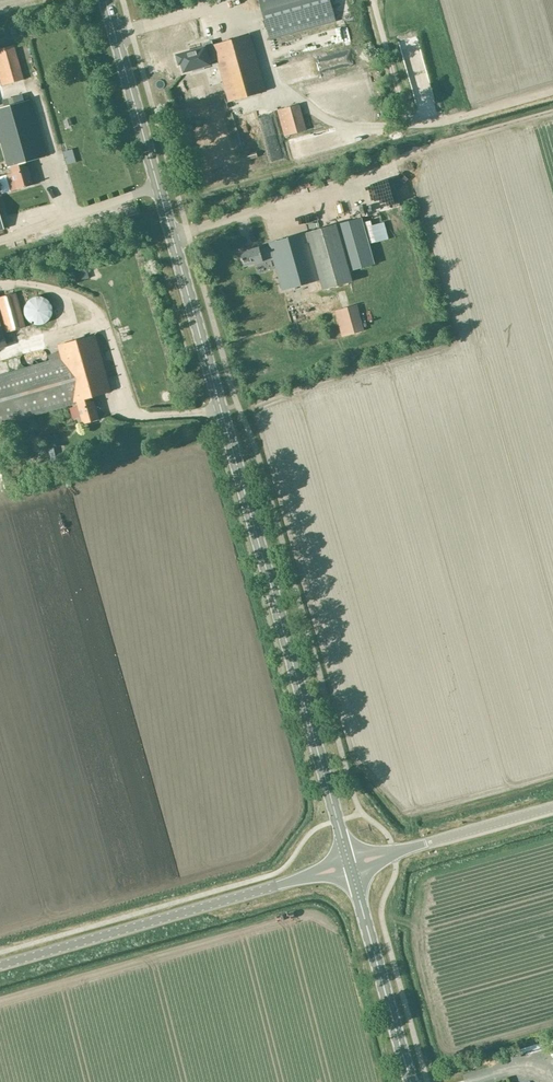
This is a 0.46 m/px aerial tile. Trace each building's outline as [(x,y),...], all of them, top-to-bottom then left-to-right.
[(336,21),(330,0),(258,0),(269,40),(336,21)] [(250,35),(213,46),(216,60),(228,101),(265,91),(250,35)] [(203,48),(176,56),(179,64),(181,63),(184,72),(192,69),(193,72),(203,69),(203,66),(209,64),(208,62),(216,60),(213,46),(211,41),(202,44),(203,48)] [(20,68),(14,45),(0,49),(0,81),(1,85),(23,79),(20,68)] [(10,191),(32,185),(27,167),(24,167),(23,162),(45,156),(30,100),(0,108),(0,142),(7,167),(10,166),(12,171),(11,171),(12,173),(5,175),(10,191)] [(284,136),(306,130),(299,104),(277,110),(284,136)] [(66,164),(80,161),(77,153),(64,157),(66,164)] [(348,271),(349,271),(374,263),(361,217),(335,225),(348,271)] [(351,280),(349,271),(348,271),(335,225),(306,233),(269,243),(270,246),(259,249),(259,247),(239,252),(243,266),(262,261),(262,259),(272,256),(282,290),(320,279),(322,289),(351,280)] [(24,326),(15,292),(0,296),(0,325),(2,333),(24,326)] [(50,305),(46,300),(42,298),(37,298),(33,298),(28,302),(24,310),(25,314),(27,319),(32,323),(37,324),(42,323),(47,321),(50,316),(51,311),(50,305)] [(341,336),(363,330),(356,305),(334,310),(341,336)] [(77,405),(82,424),(98,419),(93,401),(90,402),(89,397),(111,391),(95,335),(57,345),(59,351),(50,354),(52,360),(0,374),(0,424),(73,403),(76,402),(77,405)]
